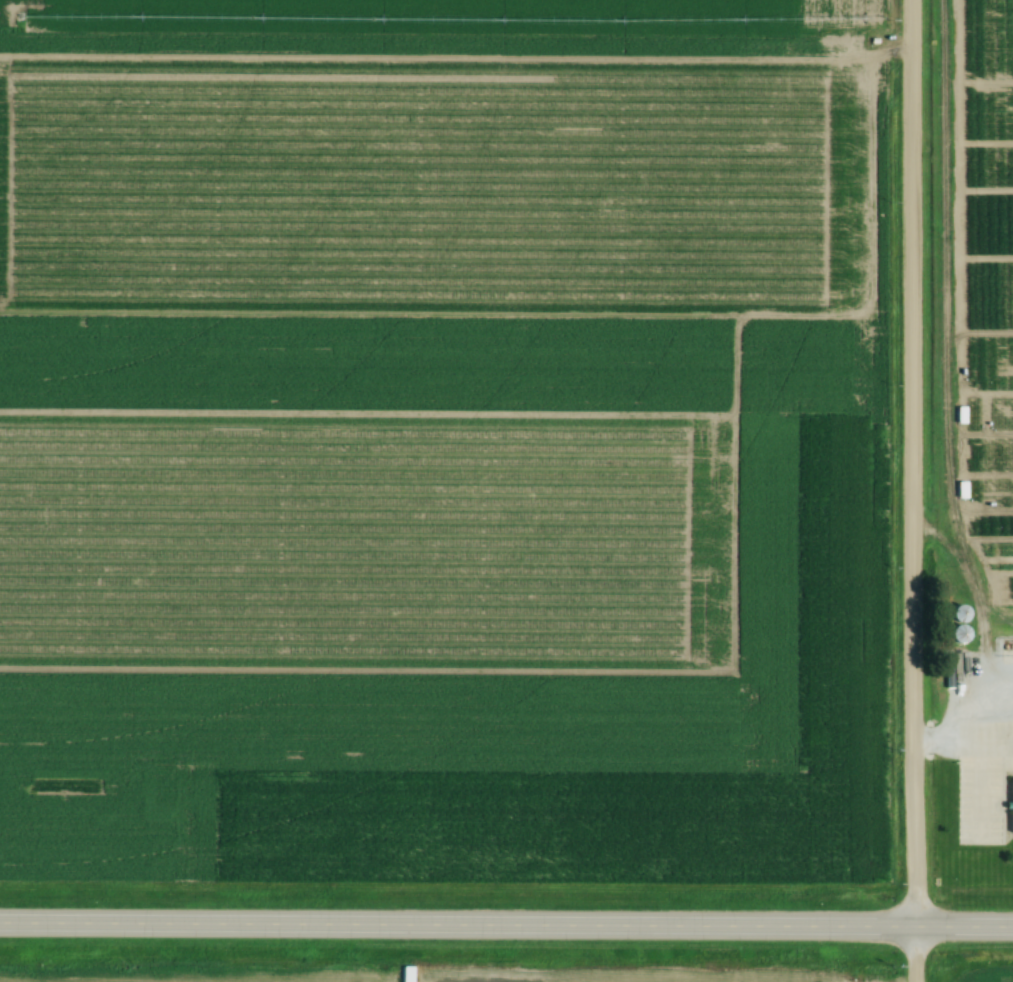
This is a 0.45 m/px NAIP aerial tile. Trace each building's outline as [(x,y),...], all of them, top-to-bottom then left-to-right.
[(969,606),(953,606),(953,643),(969,643),(969,606)]
